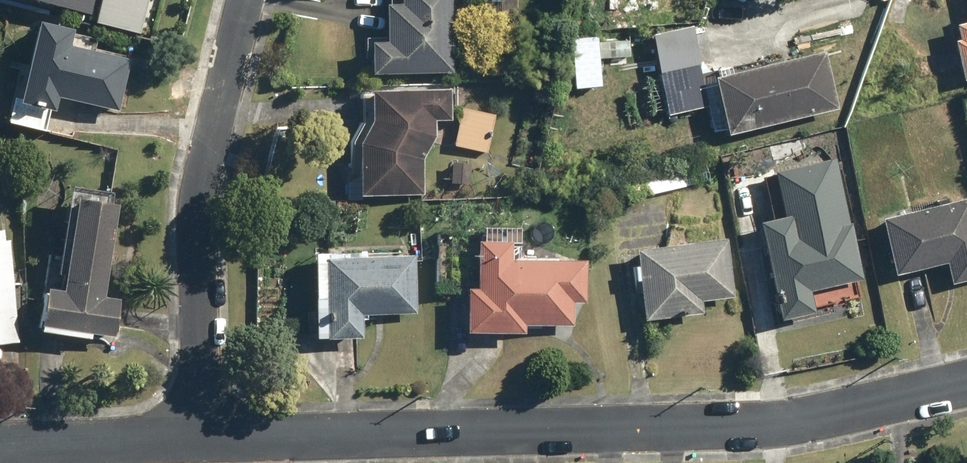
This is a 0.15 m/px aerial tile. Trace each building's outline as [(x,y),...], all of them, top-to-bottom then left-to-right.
[(69,10),(72,0),(32,0),(69,10)] [(95,21),(144,33),(152,0),(101,0),(95,21)] [(371,74),(450,75),(451,0),(401,0),(401,4),(387,3),(387,43),(372,43),(371,74)] [(955,22),(958,37),(953,38),(961,78),(966,77),(966,20),(955,22)] [(79,31),(37,22),(20,100),(55,108),(56,100),(119,114),(131,60),(75,48),(79,31)] [(692,28),(654,36),(673,117),(710,109),(692,28)] [(630,39),(600,41),(601,59),(631,57),(630,39)] [(825,52),(715,76),(728,134),(838,110),(825,52)] [(450,120),(451,88),(371,90),(371,123),(360,144),(360,197),(423,197),(425,155),(435,139),(435,120),(450,120)] [(498,113),(462,106),(454,146),(490,153),(498,113)] [(758,223),(782,320),(816,312),(811,292),(865,279),(836,158),(767,175),(778,218),(758,223)] [(471,164),(447,163),(447,185),(470,186),(471,164)] [(114,249),(118,190),(68,187),(62,289),(43,288),(40,334),(118,339),(120,299),(107,298),(110,249),(114,249)] [(966,280),(966,198),(882,217),(895,276),(944,265),(948,284),(966,280)] [(0,231),(0,345),(17,343),(9,242),(4,242),(3,230),(0,231)] [(702,302),(735,298),(728,237),(637,248),(646,321),(704,314),(702,302)] [(512,242),(481,241),(480,260),(476,259),(475,287),(467,287),(465,333),(525,336),(526,324),(574,326),(575,305),(586,305),(588,262),(511,259),(512,242)] [(314,253),(313,340),(365,341),(365,315),(414,315),(415,255),(314,253)]
